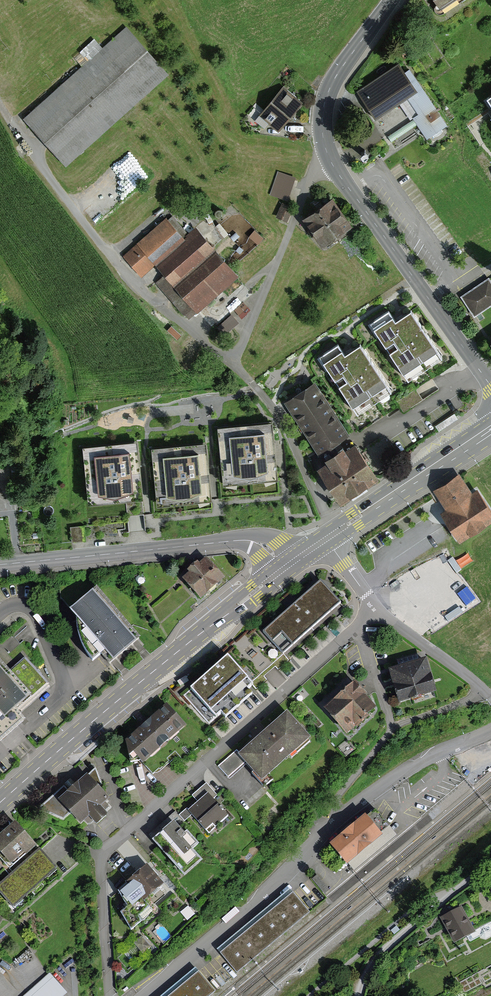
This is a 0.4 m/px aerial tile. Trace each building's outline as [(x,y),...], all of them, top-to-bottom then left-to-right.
[(440,8),(452,0),(434,0),(440,8)] [(169,74),(126,27),(23,119),(65,167),(169,74)] [(406,70),(399,60),(353,91),(384,137),(411,119),(425,140),(449,124),(411,67),(406,70)] [(305,103),(284,87),(261,117),(281,133),(305,103)] [(288,200),(296,176),(278,171),(270,195),(288,200)] [(351,229),(331,200),(302,220),(321,249),(351,229)] [(276,216),(287,221),(293,208),(282,203),(276,216)] [(151,265),(182,239),(166,219),(122,255),(141,279),(154,268),(151,265)] [(172,289),(216,252),(195,228),(182,239),(151,265),(154,268),(172,289)] [(489,263),(490,262),(490,239),(478,247),(489,263)] [(195,315),(238,278),(216,252),(172,289),(195,315)] [(488,279),(462,298),(476,317),(490,306),(490,283),(488,279)] [(389,310),(371,322),(408,377),(441,356),(411,310),(396,320),(389,310)] [(344,355),(337,344),(321,356),(358,411),(390,390),(360,344),(344,355)] [(331,460),(321,467),(344,501),(377,479),(354,445),(346,450),(337,438),(347,431),(314,383),(287,401),(320,449),(322,447),(331,460)] [(227,476),(282,472),(278,415),(222,422),(227,476)] [(91,498),(140,492),(135,443),(86,448),(91,498)] [(204,444),(156,449),(161,500),(209,495),(204,444)] [(459,543),(490,522),(490,513),(475,489),(471,493),(458,474),(433,491),(446,510),(440,514),(459,543)] [(84,539),(83,526),(71,526),(72,540),(84,539)] [(194,573),(187,579),(203,598),(227,578),(211,558),(204,564),(203,562),(192,571),(194,573)] [(321,582),(264,632),(284,654),(340,603),(321,582)] [(73,612),(78,618),(80,632),(84,647),(95,662),(105,654),(114,665),(143,640),(100,589),(73,612)] [(0,657),(0,715),(6,721),(20,709),(34,697),(12,671),(0,657)] [(28,657),(12,671),(34,697),(50,683),(28,657)] [(184,695),(209,724),(253,686),(228,657),(184,695)] [(424,661),(392,671),(401,700),(433,691),(424,661)] [(380,712),(356,685),(329,708),(352,735),(380,712)] [(190,726),(171,704),(131,740),(134,757),(140,753),(149,763),(190,726)] [(291,713),(241,755),(264,782),(314,740),(291,713)] [(66,787),(40,809),(65,820),(74,813),(86,827),(95,819),(101,826),(112,816),(105,808),(114,800),(103,787),(98,769),(71,792),(66,787)] [(211,793),(191,810),(209,831),(216,825),(218,828),(231,817),(211,793)] [(362,817),(331,845),(339,854),(345,861),(370,840),(377,834),(362,817)] [(156,840),(187,875),(205,859),(197,850),(203,845),(192,832),(188,835),(177,821),(156,840)] [(14,866),(27,854),(30,857),(40,848),(18,824),(0,841),(0,850),(14,866)] [(14,907),(59,869),(42,849),(0,886),(0,891),(14,907)] [(131,906),(123,912),(134,930),(154,910),(146,901),(166,884),(151,865),(121,890),(131,906)] [(293,895),(222,954),(235,969),(305,910),(293,895)] [(476,933),(461,906),(440,918),(454,944),(476,933)] [(195,971),(164,995),(208,995),(212,992),(195,971)]
